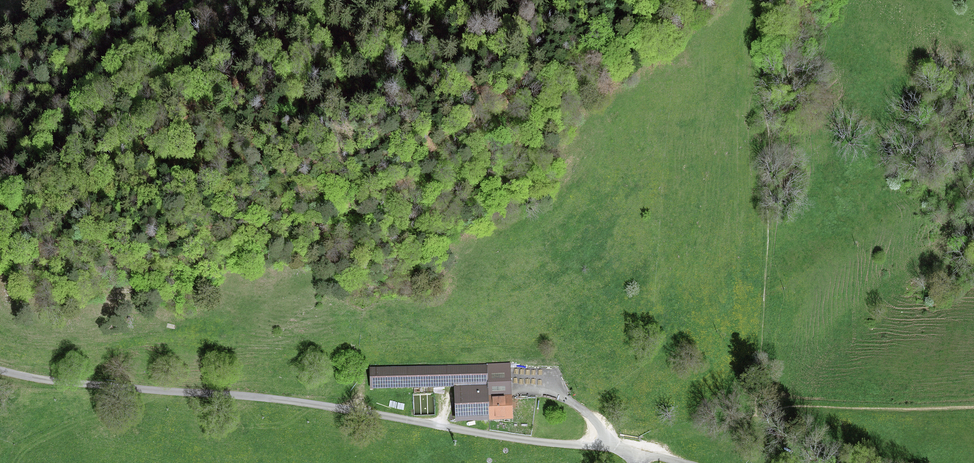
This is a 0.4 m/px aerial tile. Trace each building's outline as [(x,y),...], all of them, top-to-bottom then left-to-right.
[(510,419),(509,366),(486,366),(369,370),(370,389),(456,387),(457,420),(477,420),(488,419),(488,420),(510,419)]
